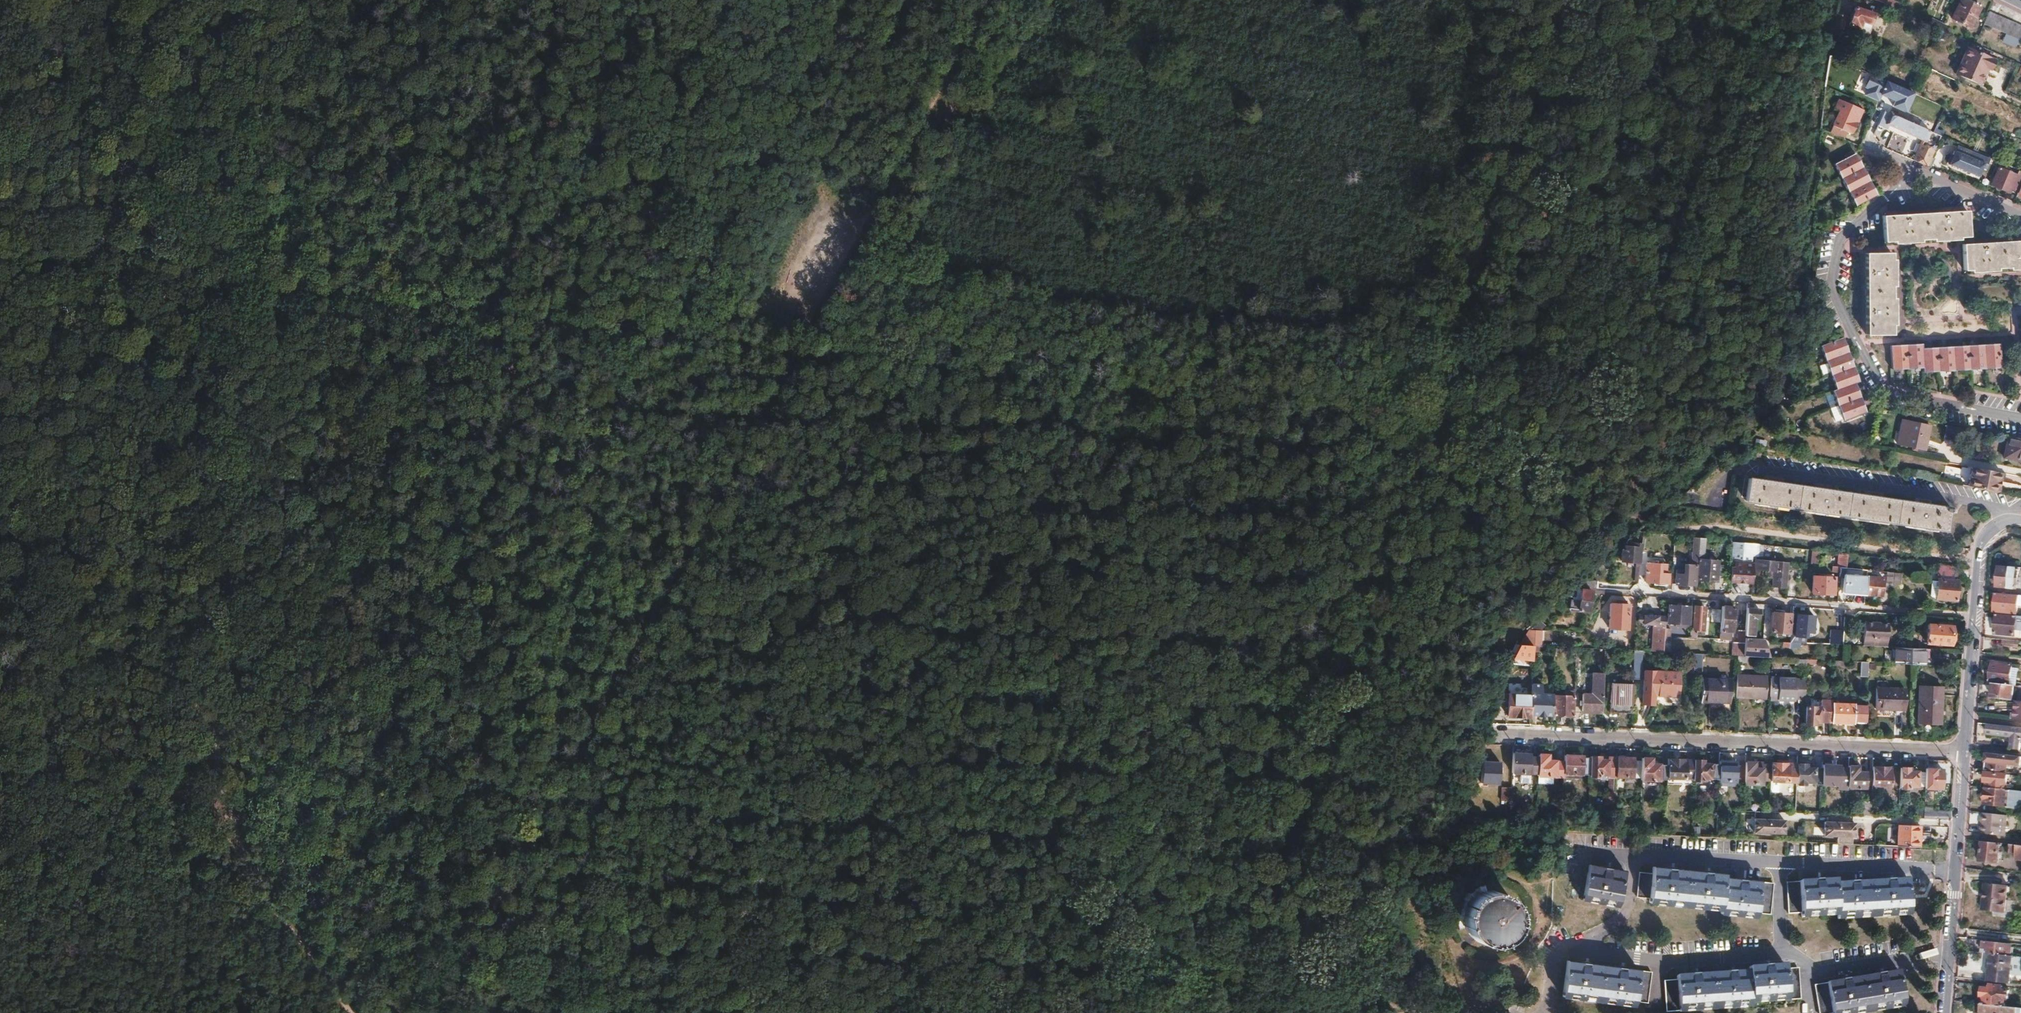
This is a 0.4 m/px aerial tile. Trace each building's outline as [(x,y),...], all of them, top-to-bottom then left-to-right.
[(1879,3),(1886,6),(1893,9),(1896,3),(1889,0),(1880,0),(1879,3)] [(1952,19),(1970,28),(1980,8),(1963,0),(1961,0),(1952,19)] [(1857,2),(1850,19),(1868,28),(1876,11),(1857,2)] [(1886,6),(1882,13),(1895,19),(1899,12),(1893,9),(1886,6)] [(1983,24),(2020,41),(2020,26),(1988,11),(1983,24)] [(1929,25),(1938,28),(1941,23),(1932,19),(1929,25)] [(1941,23),(1938,28),(1944,31),(1946,25),(1941,23)] [(1969,48),(1957,74),(1981,85),(1988,69),(1992,70),(1996,60),(1969,48)] [(1884,85),(1870,78),(1865,88),(1868,89),(1865,94),(1879,101),(1882,95),(1896,102),(1895,107),(1909,110),(1917,94),(1887,80),(1884,85)] [(1857,107),(1837,99),(1833,109),(1837,111),(1828,133),(1843,139),(1846,132),(1851,134),(1855,122),(1852,120),(1857,107)] [(1861,109),(1857,107),(1852,120),(1855,122),(1861,109)] [(1885,107),(1883,111),(1886,112),(1920,127),(1924,118),(1904,109),(1902,114),(1885,107)] [(1886,112),(1882,121),(1921,138),(1925,140),(1929,131),(1920,127),(1886,112)] [(1925,140),(1921,138),(1912,159),(1928,166),(1934,151),(1922,146),(1925,140)] [(1988,159),(1956,146),(1949,164),(1978,177),(1982,167),(1984,168),(1988,159)] [(1853,152),(1832,163),(1854,205),(1875,194),(1853,152)] [(1991,184),(2008,192),(2010,188),(2018,191),(2020,183),(2020,171),(2015,169),(2013,174),(1999,168),(1991,184)] [(1965,210),(1881,215),(1883,241),(1968,236),(1965,210)] [(1961,243),(1963,269),(2020,266),(2020,240),(1961,243)] [(1891,252),(1864,252),(1866,334),(1892,333),(1891,252)] [(1841,337),(1820,345),(1837,390),(1833,391),(1844,420),(1865,412),(1854,383),(1858,382),(1841,337)] [(1921,345),(1890,347),(1891,368),(1923,366),(1923,371),(2000,366),(1999,344),(1921,349),(1921,345)] [(1900,420),(1896,443),(1924,449),(1929,426),(1900,420)] [(1951,426),(1948,439),(1957,441),(1959,427),(1951,426)] [(2003,457),(2020,461),(2020,438),(2008,436),(2003,457)] [(1970,467),(1967,486),(1998,491),(1999,486),(1996,486),(1997,481),(2000,481),(2001,473),(1970,467)] [(1748,478),(1745,500),(1944,530),(1947,511),(1950,512),(1951,508),(1748,478)] [(1698,538),(1697,560),(1698,560),(1697,580),(1715,581),(1716,561),(1702,560),(1703,538),(1698,538)] [(1730,545),(1728,581),(1751,583),(1751,572),(1750,572),(1750,562),(1747,562),(1748,554),(1741,554),(1742,543),(1730,541),(1730,545)] [(1620,550),(1619,562),(1633,563),(1631,581),(1637,581),(1637,578),(1638,555),(1641,543),(1631,543),(1630,547),(1624,546),(1623,550),(1620,550)] [(1838,553),(1837,566),(1840,567),(1845,567),(1846,554),(1838,553)] [(1638,555),(1637,578),(1643,579),(1643,582),(1667,584),(1667,575),(1664,575),(1660,574),(1661,567),(1661,564),(1656,564),(1657,560),(1653,560),(1653,563),(1647,563),(1647,555),(1638,555)] [(1754,559),(1753,569),(1773,571),(1772,586),(1785,587),(1787,562),(1754,559)] [(1938,563),(1937,576),(1956,578),(1957,565),(1938,563)] [(1675,574),(1674,584),(1694,585),(1695,565),(1690,565),(1686,565),(1685,575),(1675,574)] [(1998,566),(1996,586),(2015,587),(2017,568),(1998,566)] [(1885,571),(1884,586),(1892,587),(1893,572),(1885,571)] [(1893,572),(1892,587),(1899,587),(1900,572),(1893,572)] [(1844,575),(1843,592),(1864,594),(1865,577),(1844,575)] [(1812,576),(1811,593),(1831,594),(1833,577),(1812,576)] [(1865,577),(1864,594),(1881,595),(1883,579),(1865,577)] [(1937,578),(1935,598),(1956,600),(1957,580),(1937,578)] [(1574,591),(1568,597),(1579,598),(1579,601),(1570,600),(1569,609),(1588,611),(1591,591),(1580,589),(1580,592),(1574,591)] [(1995,592),(1994,610),(2017,612),(2018,595),(1995,592)] [(1609,603),(1608,628),(1627,628),(1628,605),(1609,603)] [(1746,608),(1743,635),(1752,635),(1754,618),(1757,619),(1758,609),(1753,608),(1753,603),(1746,603),(1746,608)] [(1668,605),(1667,623),(1675,623),(1675,619),(1682,620),(1682,615),(1687,616),(1688,606),(1668,605)] [(1694,605),(1692,630),(1702,630),(1704,606),(1694,605)] [(1721,606),(1719,630),(1730,631),(1732,607),(1721,606)] [(1791,613),(1791,614),(1807,615),(1807,607),(1791,606),(1791,613)] [(1719,622),(1720,609),(1711,608),(1710,621),(1719,622)] [(1771,613),(1769,631),(1789,632),(1790,627),(1791,614),(1791,613),(1771,613)] [(1994,633),(2014,635),(2014,628),(2020,628),(2020,615),(1996,613),(1994,633)] [(1789,635),(1788,642),(1799,642),(1824,644),(1824,639),(1811,639),(1811,637),(1805,636),(1807,615),(1791,614),(1790,627),(1794,627),(1793,635),(1789,635)] [(1638,615),(1637,628),(1647,629),(1647,624),(1651,624),(1650,629),(1654,630),(1654,646),(1648,646),(1648,651),(1656,651),(1662,651),(1663,636),(1664,626),(1663,626),(1663,616),(1638,615)] [(1863,622),(1861,645),(1885,647),(1887,625),(1878,624),(1878,623),(1863,622)] [(1927,624),(1925,642),(1949,644),(1951,625),(1927,624)] [(1829,639),(1829,644),(1842,644),(1843,630),(1830,629),(1829,639)] [(1523,634),(1518,645),(1532,646),(1542,647),(1543,630),(1528,630),(1523,634)] [(1743,642),(1742,655),(1749,655),(1768,656),(1765,647),(1761,647),(1761,639),(1743,638),(1743,642)] [(1732,642),(1731,655),(1737,655),(1742,655),(1743,642),(1732,642)] [(1788,642),(1788,649),(1799,650),(1799,642),(1788,642)] [(1518,645),(1512,660),(1532,660),(1532,652),(1532,646),(1518,645)] [(1893,647),(1892,663),(1912,664),(1923,665),(1924,649),(1907,648),(1893,647)] [(1633,661),(1632,679),(1639,680),(1640,655),(1655,656),(1656,651),(1648,651),(1633,650),(1633,661)] [(1693,653),(1692,673),(1702,673),(1702,653),(1693,653)] [(1737,655),(1736,664),(1749,665),(1749,655),(1742,655),(1737,655)] [(1805,659),(1804,667),(1814,667),(1814,659),(1805,659)] [(1992,661),(1989,682),(1993,683),(2013,685),(2016,685),(2018,670),(2011,669),(2012,664),(1992,661)] [(1860,662),(1859,677),(1867,677),(1867,662),(1860,662)] [(1644,671),(1642,704),(1653,705),(1654,695),(1666,696),(1667,672),(1644,671)] [(1666,696),(1666,706),(1681,707),(1683,672),(1677,672),(1676,696),(1666,696)] [(1667,672),(1666,696),(1676,696),(1677,672),(1667,672)] [(1582,694),(1582,712),(1602,712),(1604,674),(1592,673),(1591,694),(1582,694)] [(1736,676),(1735,697),(1765,698),(1766,677),(1736,676)] [(1770,677),(1769,699),(1793,700),(1794,678),(1770,677)] [(1701,679),(1701,701),(1724,703),(1724,695),(1729,695),(1730,680),(1701,679)] [(1993,683),(1992,697),(2012,700),(2013,685),(1993,683)] [(1610,684),(1609,713),(1631,713),(1632,685),(1626,684),(1610,684)] [(1531,696),(1530,715),(1537,715),(1537,713),(1544,714),(1544,716),(1552,716),(1552,715),(1553,696),(1553,695),(1542,695),(1543,685),(1531,685),(1531,696)] [(1917,709),(1917,722),(1936,723),(1936,710),(1940,710),(1941,686),(1918,686),(1918,695),(1920,695),(1920,709),(1917,709)] [(1875,689),(1875,709),(1903,710),(1904,689),(1875,689)] [(1553,696),(1552,715),(1574,716),(1574,693),(1571,693),(1571,696),(1553,696)] [(1509,695),(1508,716),(1530,717),(1530,715),(1531,696),(1509,695)] [(1654,695),(1653,705),(1666,706),(1666,696),(1654,695)] [(1803,705),(1802,724),(1814,724),(1814,721),(1830,722),(1831,703),(1831,699),(1820,699),(1820,706),(1803,705)] [(1831,703),(1830,722),(1853,723),(1853,720),(1858,720),(1858,705),(1853,705),(1854,703),(1831,703)] [(1858,705),(1858,720),(1865,721),(1866,705),(1858,705)] [(1987,724),(1985,734),(2011,737),(2010,749),(2019,750),(2020,750),(2020,743),(2020,728),(1987,724)] [(1512,753),(1511,773),(1521,773),(1521,777),(1528,777),(1528,774),(1537,775),(1537,758),(1529,758),(1529,754),(1521,754),(1520,752),(1515,751),(1514,753),(1512,753)] [(1986,753),(1984,769),(2006,772),(2007,764),(2020,765),(2020,757),(1986,753)] [(1537,775),(1536,784),(1551,784),(1551,776),(1562,777),(1562,774),(1563,762),(1555,762),(1555,760),(1547,760),(1547,754),(1537,754),(1537,758),(1537,775)] [(1563,762),(1562,774),(1589,775),(1589,757),(1581,757),(1581,756),(1563,755),(1563,762)] [(1589,775),(1589,776),(1598,776),(1598,774),(1605,774),(1605,777),(1615,777),(1615,757),(1606,756),(1606,759),(1599,759),(1599,757),(1589,756),(1589,757),(1589,775)] [(1615,757),(1615,777),(1640,778),(1641,758),(1625,758),(1623,756),(1618,756),(1618,757),(1615,757)] [(1483,758),(1482,778),(1492,778),(1492,776),(1500,776),(1500,761),(1492,761),(1492,759),(1483,758)] [(1640,778),(1640,780),(1666,780),(1666,776),(1666,765),(1649,764),(1649,758),(1641,758),(1640,778)] [(1666,765),(1666,776),(1692,777),(1693,760),(1667,759),(1666,765)] [(1718,779),(1717,785),(1734,786),(1734,761),(1728,761),(1726,759),(1721,759),(1720,761),(1718,761),(1718,763),(1718,779)] [(1692,777),(1692,780),(1702,780),(1702,778),(1718,779),(1718,763),(1703,763),(1703,760),(1693,760),(1692,777)] [(1744,762),(1743,784),(1769,784),(1769,781),(1770,768),(1761,768),(1761,762),(1744,762)] [(1822,767),(1821,784),(1846,785),(1847,765),(1832,765),(1830,762),(1825,762),(1824,764),(1822,764),(1822,767)] [(1770,768),(1769,781),(1795,781),(1796,764),(1796,763),(1770,763),(1770,768)] [(1795,781),(1795,784),(1805,784),(1805,782),(1813,782),(1813,784),(1821,784),(1822,767),(1812,767),(1812,764),(1796,764),(1795,781)] [(1846,785),(1846,787),(1864,788),(1865,771),(1857,771),(1857,766),(1847,765),(1846,785)] [(1872,767),(1871,785),(1889,785),(1889,782),(1890,770),(1890,767),(1872,767)] [(1898,783),(1898,787),(1908,788),(1908,786),(1916,786),(1916,771),(1914,771),(1914,768),(1899,768),(1899,770),(1898,783)] [(1924,770),(1923,788),(1940,789),(1941,771),(1934,770),(1933,768),(1928,768),(1927,770),(1924,770)] [(1890,770),(1889,782),(1898,783),(1899,770),(1890,770)] [(1985,772),(1984,781),(1989,781),(1988,788),(2005,789),(2006,774),(1985,772)] [(1501,786),(1500,800),(1510,801),(1510,786),(1501,786)] [(1983,804),(2007,807),(2007,808),(2018,809),(2019,803),(2020,803),(2020,791),(2009,790),(2005,789),(1988,788),(1985,787),(1983,804)] [(1605,791),(1604,805),(1613,805),(1614,791),(1605,791)] [(1861,801),(1860,815),(1870,816),(1870,810),(1870,801),(1861,801)] [(1922,810),(1922,818),(1949,819),(1949,811),(1922,810)] [(1768,812),(1754,811),(1753,832),(1783,833),(1784,820),(1769,819),(1769,812),(1768,812)] [(1981,812),(1979,834),(2004,836),(2006,815),(1981,812)] [(1847,843),(1852,843),(1852,836),(1853,836),(1854,823),(1824,821),(1823,835),(1837,835),(1837,843),(1838,843),(1847,843)] [(1898,824),(1897,845),(1918,846),(1919,825),(1898,824)] [(1982,841),(1980,860),(1998,862),(2000,843),(1982,841)] [(2010,850),(2017,851),(2016,858),(2020,858),(2020,845),(2010,844),(2010,850)] [(1591,862),(1589,871),(1626,873),(1626,872),(1591,862)] [(1638,872),(1638,874),(1723,877),(1724,874),(1651,868),(1651,873),(1638,872)] [(1589,871),(1582,895),(1618,904),(1626,873),(1589,871)] [(1638,874),(1635,898),(1649,899),(1648,901),(1721,907),(1720,911),(1757,914),(1757,912),(1770,913),(1772,883),(1723,879),(1723,877),(1638,874)] [(1464,900),(1464,907),(1465,914),(1468,920),(1473,925),(1479,929),(1486,931),(1493,932),(1500,930),(1506,927),(1511,922),(1515,916),(1517,909),(1518,902),(1516,895),(1513,889),(1508,884),(1502,880),(1496,878),(1488,878),(1482,879),(1475,882),(1470,887),(1466,893),(1464,900)] [(1906,880),(1834,884),(1834,880),(1785,882),(1786,915),(1799,914),(1799,916),(1835,913),(1835,918),(1908,913),(1906,880)] [(1984,882),(1981,909),(2003,912),(2006,885),(1984,882)] [(1983,940),(1981,953),(1990,954),(2009,956),(2011,943),(1983,940)] [(1987,981),(2009,983),(2010,976),(2020,977),(2020,957),(2009,956),(1990,954),(1987,981)] [(1563,960),(1560,996),(1632,1003),(1633,1001),(1646,1002),(1649,969),(1563,960)] [(1673,978),(1661,979),(1663,1012),(1676,1011),(1675,1008),(1748,1005),(1748,1000),(1785,998),(1785,1001),(1797,1000),(1795,971),(1783,972),(1782,965),(1746,967),(1746,971),(1673,975),(1673,978)] [(1811,986),(1816,1012),(1849,1012),(1902,1004),(1896,970),(1811,986)] [(1981,987),(1980,995),(1983,996),(1982,1003),(1993,1005),(1996,985),(1989,985),(1988,988),(1981,987)] [(1993,1005),(2020,1008),(2020,1000),(2008,999),(2009,990),(2001,989),(2001,986),(1996,985),(1993,1005)] [(1975,1012),(1981,1012),(2020,1012),(2020,1008),(1993,1005),(1982,1003),(1976,1003),(1975,1012)]
